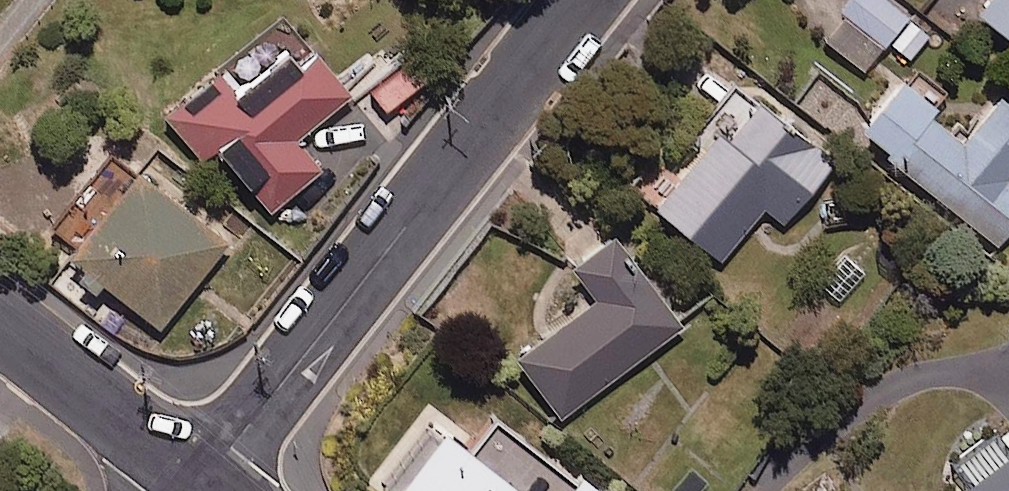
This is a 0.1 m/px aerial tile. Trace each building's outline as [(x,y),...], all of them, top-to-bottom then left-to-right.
[(887,0),(852,0),(822,43),(864,73),(885,43),(910,60),(931,31),(887,0)] [(972,16),(1008,45),(1008,0),(985,0),(972,16)] [(357,95),(286,13),(166,117),(205,162),(221,148),(276,212),(327,167),(304,141),(357,95)] [(433,76),(415,55),(373,91),(392,113),(433,76)] [(899,88),(858,143),(998,250),(1008,236),(1008,185),(1008,109),(998,100),(962,148),(927,121),(932,113),(899,88)] [(830,169),(745,101),(654,214),(718,266),(763,211),(783,227),(830,169)] [(232,243),(143,174),(75,262),(164,331),(232,243)] [(687,328),(620,239),(578,271),(602,303),(521,364),(565,421),(687,328)] [(812,279),(835,306),(868,278),(845,251),(812,279)] [(501,421),(477,451),(436,418),(378,490),(605,490),(553,450),(547,458),(501,421)] [(1007,438),(953,478),(962,490),(1008,490),(1008,441),(1007,438)]
